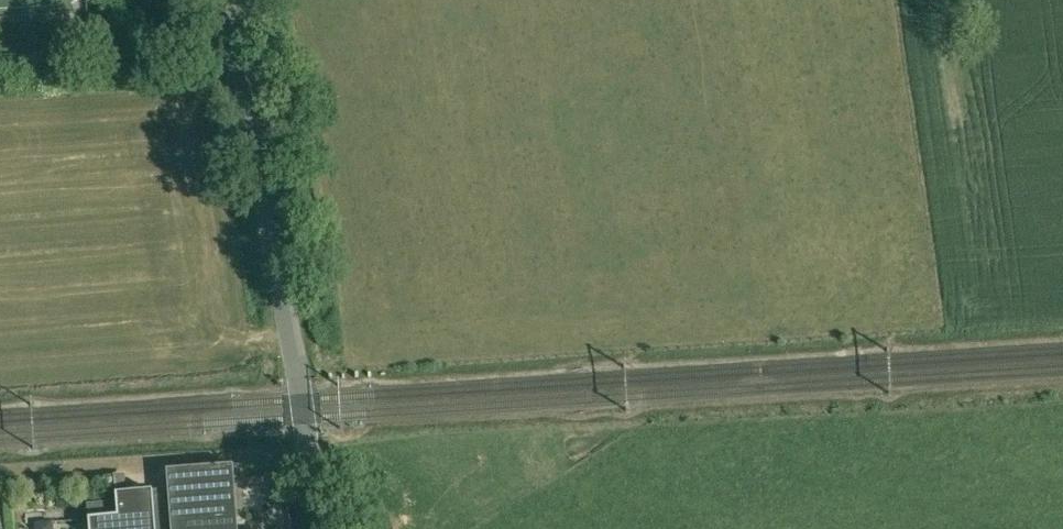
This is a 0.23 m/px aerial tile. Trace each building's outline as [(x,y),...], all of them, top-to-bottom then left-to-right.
[(165,472),(170,528),(237,528),(232,466),(165,472)] [(83,528),(154,528),(151,492),(109,495),(111,518),(82,521),(83,528)]
